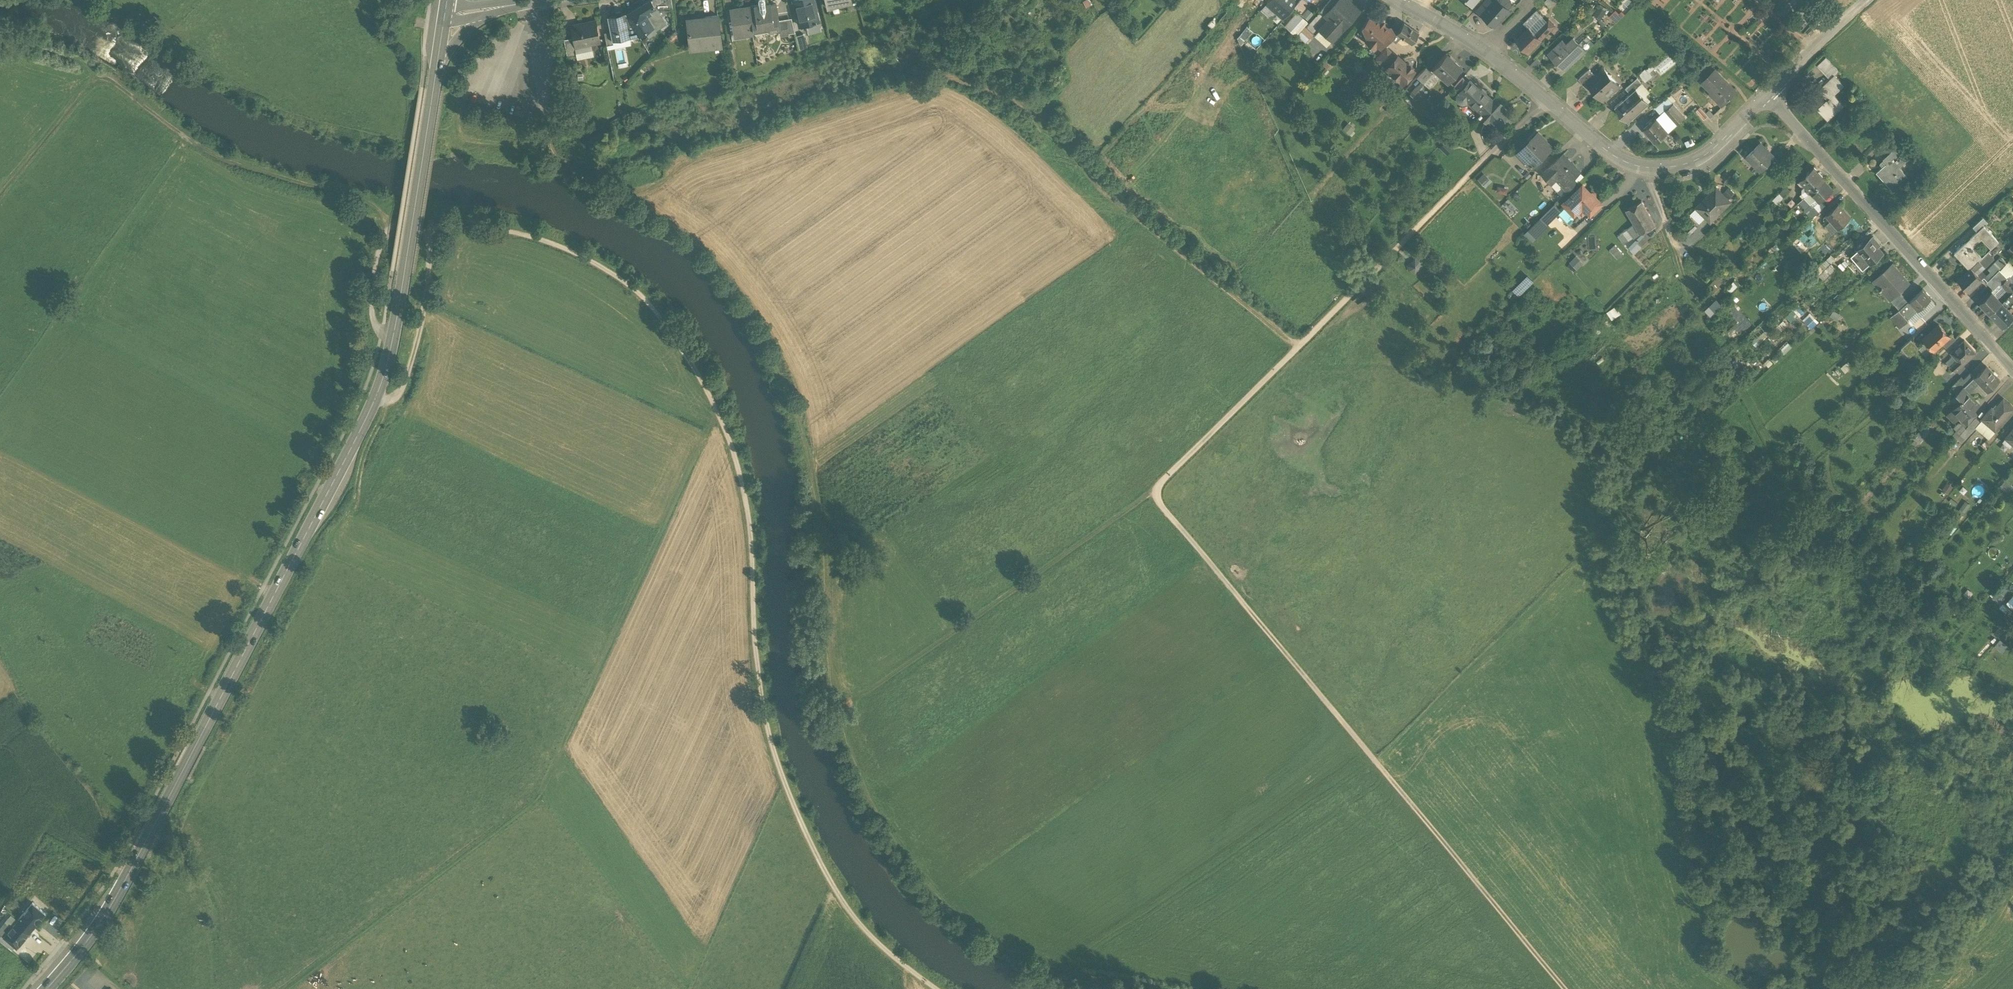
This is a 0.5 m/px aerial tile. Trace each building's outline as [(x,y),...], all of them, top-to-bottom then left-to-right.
[(643,3),(648,11),(655,6),(651,0),(648,0),(643,3)] [(766,5),(765,0),(759,0),(760,4),(748,6),(749,8),(752,29),(752,32),(770,29),(770,31),(780,29),(781,29),(780,22),(779,19),(777,3),(766,5)] [(793,0),(800,25),(806,23),(819,20),(813,0),(794,0),(793,0)] [(1298,0),(1269,0),(1266,4),(1283,19),(1294,6),(1299,0),(1298,0)] [(1294,6),(1298,9),(1301,11),(1309,1),(1307,0),(1299,0),(1294,6)] [(1322,8),(1333,18),(1322,31),(1332,40),(1361,8),(1352,0),(1329,0),(1322,8)] [(1476,7),(1482,12),(1493,0),(1492,0),(1483,0),(1476,7)] [(1492,0),(1493,0),(1482,12),(1481,12),(1493,23),(1507,8),(1511,3),(1510,0),(1492,0)] [(645,12),(640,5),(627,14),(639,35),(654,25),(645,12)] [(1305,27),(1317,14),(1309,6),(1301,14),(1297,11),(1285,24),(1297,35),(1305,27)] [(741,7),(733,8),(732,9),(734,17),(735,18),(736,18),(737,21),(734,21),(734,23),(735,30),(734,31),(735,35),(737,36),(745,35),(746,33),(745,30),(752,29),(749,8),(742,9),(742,8),(741,7)] [(1619,7),(1610,13),(1615,21),(1624,15),(1619,7)] [(1317,14),(1305,27),(1313,34),(1315,35),(1320,29),(1322,31),(1333,18),(1322,8),(1317,14)] [(1536,11),(1524,22),(1529,27),(1530,27),(1535,32),(1546,22),(1547,21),(1536,11)] [(621,15),(608,18),(611,31),(612,40),(613,40),(620,38),(622,37),(631,35),(627,14),(626,12),(622,13),(621,15)] [(639,35),(627,14),(631,35),(631,37),(639,35)] [(719,16),(688,19),(691,48),(722,45),(719,16)] [(795,32),(792,17),(779,19),(780,22),(787,21),(789,33),(795,32)] [(1372,19),(1369,17),(1362,26),(1367,29),(1367,33),(1370,36),(1367,40),(1375,46),(1377,44),(1380,46),(1382,47),(1396,32),(1391,28),(1388,28),(1384,25),(1384,21),(1379,21),(1376,18),(1373,18),(1372,19)] [(1556,24),(1550,18),(1547,21),(1546,22),(1552,28),(1556,24)] [(588,22),(571,25),(574,37),(575,46),(600,41),(596,19),(588,21),(588,22)] [(819,20),(806,23),(809,32),(821,29),(819,20)] [(787,21),(780,22),(781,29),(780,29),(781,34),(789,33),(787,21)] [(1419,32),(1403,21),(1396,32),(1397,33),(1392,39),(1395,41),(1401,35),(1411,43),(1419,32)] [(1546,22),(1535,32),(1542,39),(1552,28),(1546,22)] [(1305,27),(1297,35),(1305,43),(1313,34),(1305,27)] [(1529,27),(1517,39),(1529,51),(1542,39),(1535,32),(1530,27),(1529,27)] [(1322,31),(1320,29),(1315,35),(1314,36),(1326,47),(1332,40),(1322,31)] [(611,31),(605,32),(607,45),(614,44),(613,40),(612,40),(611,31)] [(807,46),(804,33),(796,35),(800,49),(807,46)] [(574,37),(564,38),(567,54),(577,52),(575,46),(574,37)] [(1563,40),(1556,47),(1559,51),(1554,57),(1563,66),(1578,51),(1583,47),(1574,37),(1567,44),(1563,40)] [(1556,47),(1550,53),(1554,57),(1559,51),(1556,47)] [(1583,47),(1578,51),(1582,55),(1587,51),(1583,47)] [(1386,48),(1377,59),(1386,68),(1396,57),(1386,48)] [(1578,51),(1563,66),(1567,70),(1582,55),(1578,51)] [(1446,53),(1432,67),(1448,81),(1461,67),(1446,53)] [(1396,57),(1386,68),(1402,82),(1414,70),(1412,69),(1412,65),(1409,63),(1406,63),(1398,55),(1396,57)] [(1826,56),(1817,65),(1830,78),(1834,74),(1839,70),(1826,56)] [(649,61),(642,69),(641,68),(639,71),(646,77),(655,68),(649,61)] [(1426,66),(1417,75),(1421,79),(1423,81),(1432,72),(1426,66)] [(1605,67),(1596,75),(1595,74),(1587,81),(1597,92),(1596,93),(1603,100),(1621,84),(1620,84),(1619,84),(1605,68),(1606,67),(1605,67)] [(1590,68),(1579,78),(1585,84),(1587,81),(1595,74),(1590,68)] [(1738,90),(1716,68),(1702,82),(1721,101),(1725,103),(1726,102),(1738,90)] [(1830,78),(1819,89),(1828,99),(1818,108),(1828,120),(1844,105),(1834,94),(1844,85),(1834,74),(1830,78)] [(1421,79),(1417,75),(1405,88),(1409,92),(1421,79)] [(1462,77),(1453,87),(1459,92),(1468,82),(1462,77)] [(1638,77),(1626,87),(1631,92),(1636,87),(1642,82),(1638,77)] [(1465,101),(1466,100),(1477,87),(1470,80),(1468,82),(1459,92),(1458,93),(1457,95),(1457,98),(1458,100),(1460,101),(1462,101),(1465,101)] [(1477,87),(1466,100),(1479,112),(1478,114),(1479,115),(1479,114),(1493,100),(1492,99),(1478,86),(1477,87)] [(1631,92),(1615,106),(1629,121),(1650,103),(1636,87),(1631,92)] [(1674,98),(1670,94),(1666,97),(1670,102),(1674,98)] [(1493,100),(1479,114),(1487,121),(1491,117),(1502,106),(1503,104),(1494,97),(1492,99),(1493,100)] [(1663,99),(1655,106),(1662,115),(1664,113),(1663,113),(1667,110),(1670,107),(1663,99)] [(1726,102),(1716,112),(1721,117),(1731,107),(1726,102)] [(1670,107),(1667,110),(1678,123),(1684,119),(1672,105),(1670,107)] [(1512,115),(1502,106),(1491,117),(1498,125),(1503,120),(1506,122),(1512,115)] [(1700,106),(1696,110),(1704,119),(1709,115),(1700,106)] [(1657,118),(1645,128),(1656,142),(1669,132),(1657,118)] [(1355,128),(1348,122),(1343,128),(1349,134),(1355,128)] [(1531,142),(1520,153),(1533,167),(1553,147),(1538,132),(1530,140),(1531,142)] [(1761,142),(1746,156),(1761,170),(1775,156),(1761,142)] [(1898,144),(1883,158),(1887,162),(1877,171),(1886,182),(1889,180),(1894,186),(1907,174),(1900,166),(1909,157),(1898,144)] [(1563,153),(1543,173),(1552,182),(1561,173),(1569,180),(1570,181),(1573,177),(1580,170),(1563,153)] [(1814,165),(1799,179),(1810,191),(1812,190),(1825,177),(1814,165)] [(1734,177),(1727,170),(1721,176),(1727,183),(1734,177)] [(1478,179),(1485,187),(1492,181),(1484,173),(1478,179)] [(1569,180),(1564,186),(1568,190),(1577,182),(1573,177),(1570,181),(1569,180)] [(1825,177),(1812,190),(1817,196),(1820,199),(1834,187),(1825,177)] [(1583,185),(1565,202),(1575,212),(1580,207),(1586,208),(1591,213),(1601,203),(1583,185)] [(1716,186),(1697,206),(1706,215),(1711,220),(1731,200),(1716,186)] [(1810,191),(1804,196),(1810,203),(1817,196),(1812,190),(1810,191)] [(1810,203),(1804,196),(1798,202),(1805,209),(1811,204),(1810,203)] [(1642,201),(1628,209),(1637,223),(1642,232),(1656,224),(1642,201)] [(1805,209),(1798,202),(1790,210),(1796,217),(1805,209)] [(1839,203),(1827,214),(1839,227),(1851,216),(1839,203)] [(1697,206),(1688,215),(1697,223),(1706,215),(1697,206)] [(1580,207),(1575,212),(1583,220),(1591,213),(1586,208),(1580,207)] [(1984,217),(1973,227),(1978,231),(1984,225),(1984,226),(1988,222),(1984,217)] [(1530,229),(1536,235),(1544,227),(1542,225),(1544,222),(1541,219),(1530,229)] [(1642,232),(1637,223),(1618,237),(1624,245),(1627,243),(1642,232)] [(1978,231),(1955,253),(1969,269),(1971,267),(1982,257),(1973,247),(1982,238),(1991,249),(1999,241),(1984,226),(1984,225),(1978,231)] [(1642,232),(1627,243),(1631,248),(1645,235),(1642,232)] [(1870,239),(1859,248),(1871,262),(1883,252),(1878,246),(1881,244),(1873,235),(1869,238),(1870,239)] [(1623,255),(1615,245),(1609,250),(1617,260),(1623,255)] [(1871,262),(1859,248),(1852,255),(1864,268),(1871,262)] [(1583,263),(1576,255),(1569,262),(1577,269),(1583,263)] [(1414,260),(1410,264),(1409,264),(1408,265),(1407,266),(1408,267),(1409,268),(1410,268),(1414,271),(1417,269),(1418,269),(1419,268),(1419,266),(1419,265),(1419,263),(1419,262),(1418,261),(1418,260),(1418,259),(1414,257),(1414,260)] [(1979,260),(1971,267),(1975,271),(1983,264),(1979,260)] [(1893,263),(1884,270),(1874,279),(1881,287),(1880,287),(1891,298),(1900,290),(1910,282),(1909,281),(1909,282),(1898,270),(1898,269),(1893,263)] [(2000,270),(1994,263),(1989,269),(1995,275),(2000,270)] [(1832,264),(1820,275),(1830,285),(1842,274),(1832,264)] [(1975,271),(1971,267),(1969,269),(1958,279),(1970,291),(1983,279),(1975,271)] [(2000,270),(1995,275),(1987,282),(1994,289),(2000,283),(2002,285),(2003,285),(2007,289),(2011,293),(2012,291),(2012,283),(2008,278),(2000,270)] [(1514,288),(1519,294),(1532,281),(1527,276),(1514,288)] [(1923,287),(1910,299),(1919,308),(1932,297),(1923,287)] [(2007,289),(2000,296),(1999,297),(2002,301),(2011,293),(2007,289)] [(1905,296),(1900,290),(1891,298),(1896,304),(1905,296)] [(1999,297),(1992,290),(1980,302),(1990,312),(2002,301),(1999,297)] [(1718,298),(1706,308),(1711,314),(1723,303),(1718,298)] [(1910,299),(1900,308),(1908,318),(1919,308),(1910,299)] [(2002,301),(1990,312),(2003,326),(2012,317),(2012,312),(2002,301)] [(1908,318),(1900,308),(1891,316),(1901,327),(1909,319),(1908,318)] [(1939,324),(1924,337),(1935,349),(1942,343),(1950,336),(1949,335),(1939,324)] [(1952,333),(1949,335),(1950,336),(1942,343),(1946,347),(1956,338),(1952,333)] [(1920,347),(1912,338),(1902,347),(1909,356),(1920,347)] [(1965,339),(1959,344),(1958,342),(1953,346),(1955,348),(1951,351),(1957,357),(1953,361),(1954,363),(1951,366),(1955,371),(1976,352),(1965,339)] [(1975,376),(1969,381),(1975,387),(1976,386),(1984,395),(2000,379),(1986,365),(1975,376)] [(1964,379),(1961,382),(1964,386),(1968,383),(1969,381),(1975,376),(1971,372),(1964,379)] [(1961,376),(1951,386),(1954,389),(1961,382),(1964,379),(1961,376)] [(1961,382),(1954,389),(1958,393),(1963,387),(1964,386),(1961,382)] [(1967,392),(1963,387),(1958,393),(1957,393),(1964,399),(1950,412),(1950,415),(1953,419),(1957,418),(1960,415),(1963,419),(1973,409),(1979,403),(1968,391),(1967,392)] [(1995,409),(1992,406),(1982,418),(1996,430),(2012,410),(2012,406),(2004,398),(1995,409)] [(1973,409),(1963,419),(1969,424),(1976,416),(1977,414),(1973,409)] [(1969,424),(1967,426),(1972,431),(1981,421),(1976,416),(1969,424)] [(1969,424),(1963,419),(1960,422),(1961,422),(1966,427),(1967,426),(1969,424)] [(1966,427),(1961,422),(1960,422),(1959,422),(1954,426),(1961,433),(1966,427)] [(1910,455),(1921,465),(1938,447),(1927,436),(1910,455)] [(2006,437),(2003,440),(2010,446),(2012,443),(2006,437)] [(31,905),(25,900),(19,907),(24,912),(31,905)] [(24,923),(19,919),(5,935),(17,946),(29,932),(22,926),(24,923)]
